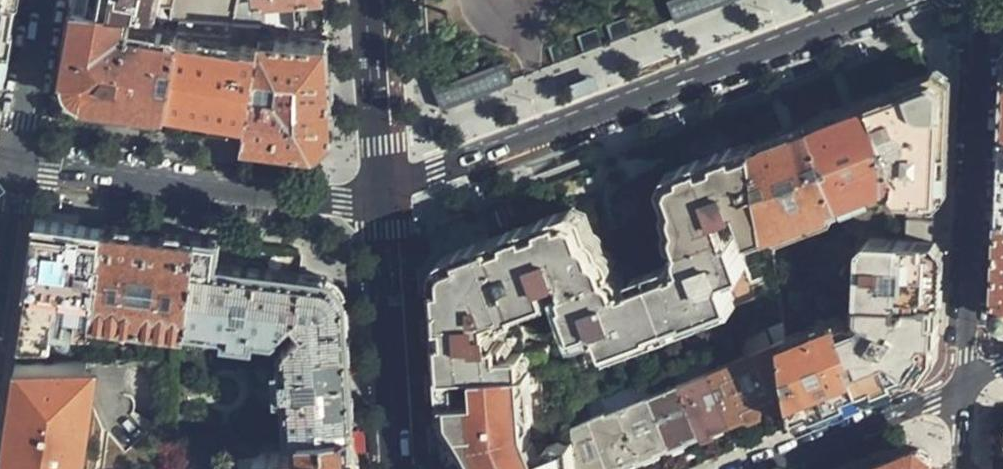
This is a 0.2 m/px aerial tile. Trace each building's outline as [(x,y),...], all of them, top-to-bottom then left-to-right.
[(14,0),(0,0),(0,82),(1,81),(13,8),(14,0)] [(107,0),(74,0),(61,82),(70,93),(82,97),(111,100),(120,101),(132,102),(155,105),(167,31),(146,29),(150,4),(107,0)] [(150,4),(170,7),(169,17),(205,19),(207,10),(236,13),(238,0),(107,0),(150,4)] [(236,13),(234,21),(261,23),(264,23),(264,2),(260,2),(260,0),(238,0),(236,13)] [(326,28),(324,0),(294,0),(296,26),(326,28)] [(663,1),(670,19),(671,23),(733,0),(666,0),(663,1)] [(205,19),(234,21),(236,13),(207,10),(205,19)] [(236,109),(248,110),(258,43),(167,31),(155,105),(160,105),(165,103),(166,100),(236,109)] [(333,128),(327,36),(260,32),(258,43),(248,110),(244,140),(313,147),(324,137),(333,128)] [(511,83),(510,79),(503,61),(430,87),(438,109),(511,83)] [(928,77),(873,98),(887,137),(890,135),(892,139),(897,144),(897,151),(892,152),(898,167),(898,182),(898,188),(902,193),(907,193),(935,195),(943,196),(948,79),(943,76),(939,73),(928,77)] [(887,137),(873,98),(842,109),(814,119),(825,149),(834,153),(836,159),(830,161),(844,200),(890,182),(898,182),(898,167),(892,152),(890,146),(886,147),(883,139),(887,137)] [(825,149),(814,119),(784,131),(757,141),(762,174),(771,171),(773,180),(764,183),(771,234),(833,210),(835,202),(844,200),(830,161),(829,159),(819,163),(816,154),(825,149)] [(757,141),(672,173),(668,184),(672,195),(675,203),(674,216),(675,224),(676,235),(678,246),(726,228),(722,214),(741,207),(754,240),(771,234),(764,183),(752,188),(748,179),(762,174),(757,141)] [(934,215),(935,195),(907,193),(906,214),(934,215)] [(573,210),(496,239),(507,267),(518,263),(521,273),(511,276),(522,305),(553,293),(546,279),(565,272),(570,287),(615,269),(609,260),(603,253),(599,245),(594,237),(590,234),(587,225),(584,215),(573,210)] [(906,239),(932,240),(934,219),(907,217),(906,239)] [(24,309),(54,313),(90,317),(100,225),(73,223),(37,219),(24,309)] [(173,232),(100,225),(90,317),(185,328),(195,234),(173,232)] [(730,239),(726,228),(678,246),(679,253),(680,258),(682,265),(673,268),(671,264),(652,271),(675,331),(758,299),(734,238),(730,239)] [(298,433),(354,428),(343,294),(343,291),(341,289),(340,286),(338,284),(336,282),(333,280),(331,278),(328,277),(325,276),(322,276),(305,274),(214,264),(216,236),(195,234),(185,328),(224,332),(223,338),(249,342),(251,335),(271,337),(291,319),(300,330),(282,348),(287,434),(298,433)] [(865,298),(939,301),(940,271),(941,244),(937,241),(932,240),(906,239),(871,237),(864,242),(864,244),(862,298),(865,298)] [(455,255),(443,272),(445,307),(451,396),(462,394),(462,369),(550,364),(549,346),(528,346),(526,323),(509,323),(508,315),(523,309),(522,305),(511,276),(507,267),(496,239),(476,247),(455,255)] [(615,269),(570,287),(568,288),(572,298),(568,300),(592,361),(675,331),(652,271),(633,278),(635,284),(626,287),(623,282),(619,275),(615,269)] [(937,354),(939,301),(865,298),(864,308),(869,314),(879,315),(879,327),(866,333),(863,323),(856,320),(843,325),(869,396),(924,373),(931,363),(937,354)] [(24,309),(18,345),(50,345),(54,313),(24,309)] [(836,409),(869,396),(843,325),(841,321),(787,341),(796,403),(799,424),(836,409)] [(784,405),(796,403),(787,341),(786,339),(712,369),(734,420),(737,423),(764,412),(766,409),(765,406),(770,405),(777,402),(778,403),(779,404),(781,404),(783,405),(784,405)] [(26,360),(13,449),(18,450),(15,468),(82,468),(90,414),(80,413),(88,359),(67,359),(26,360)] [(16,360),(3,448),(8,448),(13,449),(26,360),(16,360)] [(577,423),(571,362),(550,364),(462,369),(462,394),(451,396),(453,427),(461,427),(475,456),(482,468),(582,468),(577,423)] [(703,430),(704,433),(717,427),(734,420),(712,369),(682,381),(703,430)] [(672,442),(674,449),(691,442),(697,439),(696,434),(703,430),(682,381),(652,394),(672,442)] [(619,468),(626,468),(640,463),(659,456),(656,449),(665,445),(672,442),(652,394),(607,412),(618,465),(619,468)] [(461,427),(453,427),(451,396),(447,395),(450,451),(455,451),(457,451),(457,457),(475,456),(461,427)] [(582,468),(608,468),(618,465),(607,412),(577,423),(582,468)] [(354,428),(298,433),(298,449),(261,454),(262,468),(357,468),(354,428)] [(8,448),(5,465),(5,468),(15,468),(18,450),(13,449),(8,448)] [(931,458),(924,453),(918,448),(868,468),(931,468),(931,458)]
